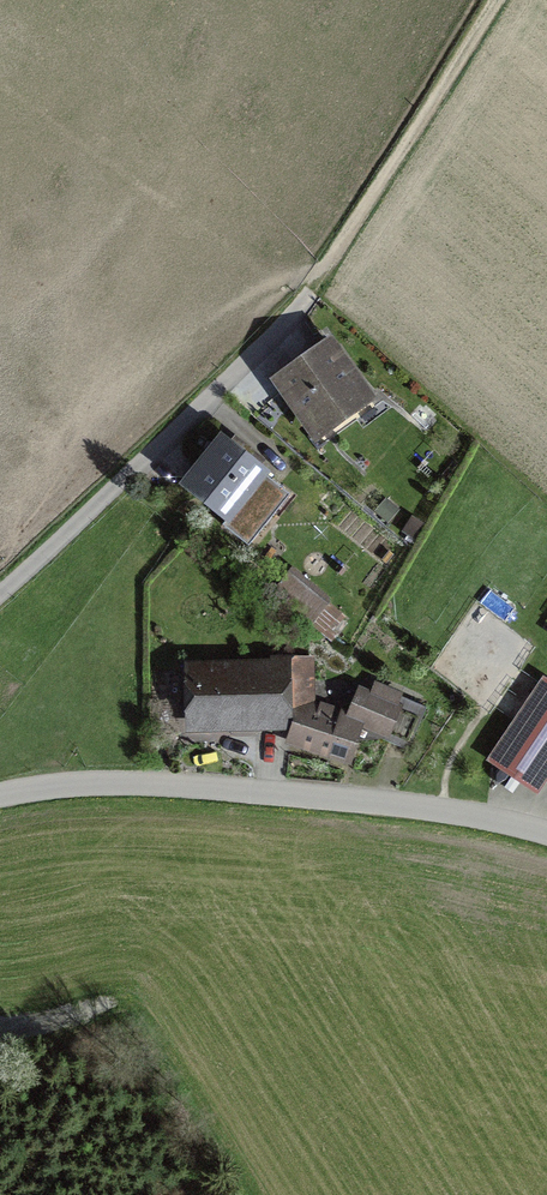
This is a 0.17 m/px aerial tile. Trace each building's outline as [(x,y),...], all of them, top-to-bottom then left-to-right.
[(324,336),(274,366),(314,431),(364,400),(324,336)] [(258,462),(218,433),(187,475),(227,505),(258,462)] [(327,600),(290,571),(272,594),(308,623),(327,600)] [(302,660),(188,662),(189,721),(288,719),(303,719),(302,660)] [(539,678),(489,757),(531,783),(546,758),(546,683),(539,678)] [(420,706),(361,683),(339,729),(303,719),(288,719),(283,740),(344,758),(354,727),(404,744),(420,706)]
